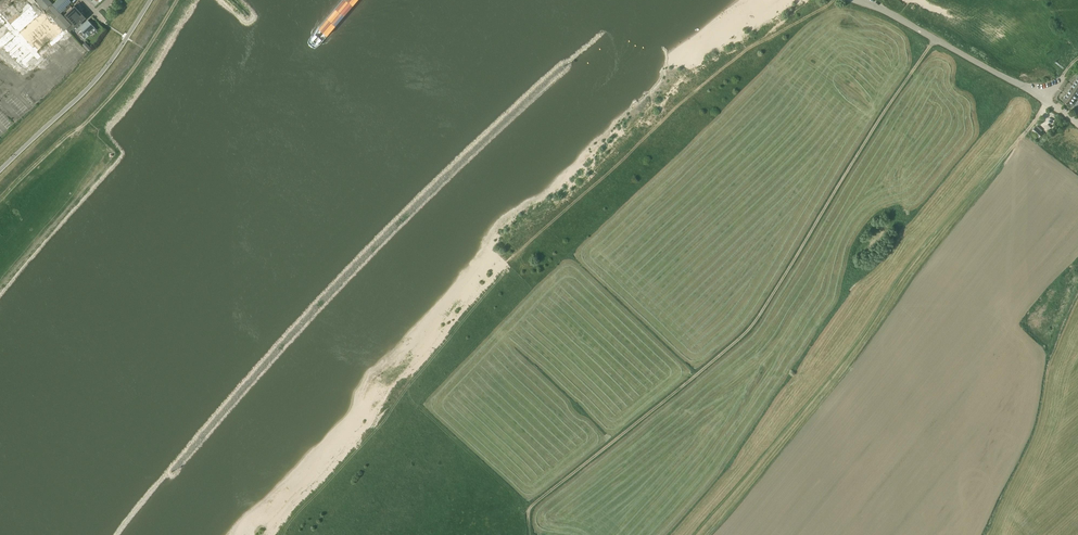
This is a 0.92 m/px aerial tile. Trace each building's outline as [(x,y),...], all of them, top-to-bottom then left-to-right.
[(51,6),(53,4),(50,0),(36,0),(45,9),(49,5),(50,7),(51,6)] [(51,6),(53,9),(55,7),(60,13),(63,11),(63,10),(64,12),(67,9),(71,6),(68,4),(71,1),(70,0),(57,0),(53,4),(51,6)] [(85,17),(74,5),(64,14),(75,26),(85,17)] [(81,30),(79,32),(85,39),(87,36),(90,33),(89,32),(94,27),(88,20),(82,25),(79,28),(81,30)] [(85,42),(82,45),(88,51),(91,48),(85,42)] [(1063,99),(1071,105),(1071,104),(1077,109),(1077,77),(1063,99)] [(2,136),(35,106),(16,85),(0,100),(0,134),(2,136)] [(1043,133),(1036,126),(1032,130),(1039,137),(1043,133)]
